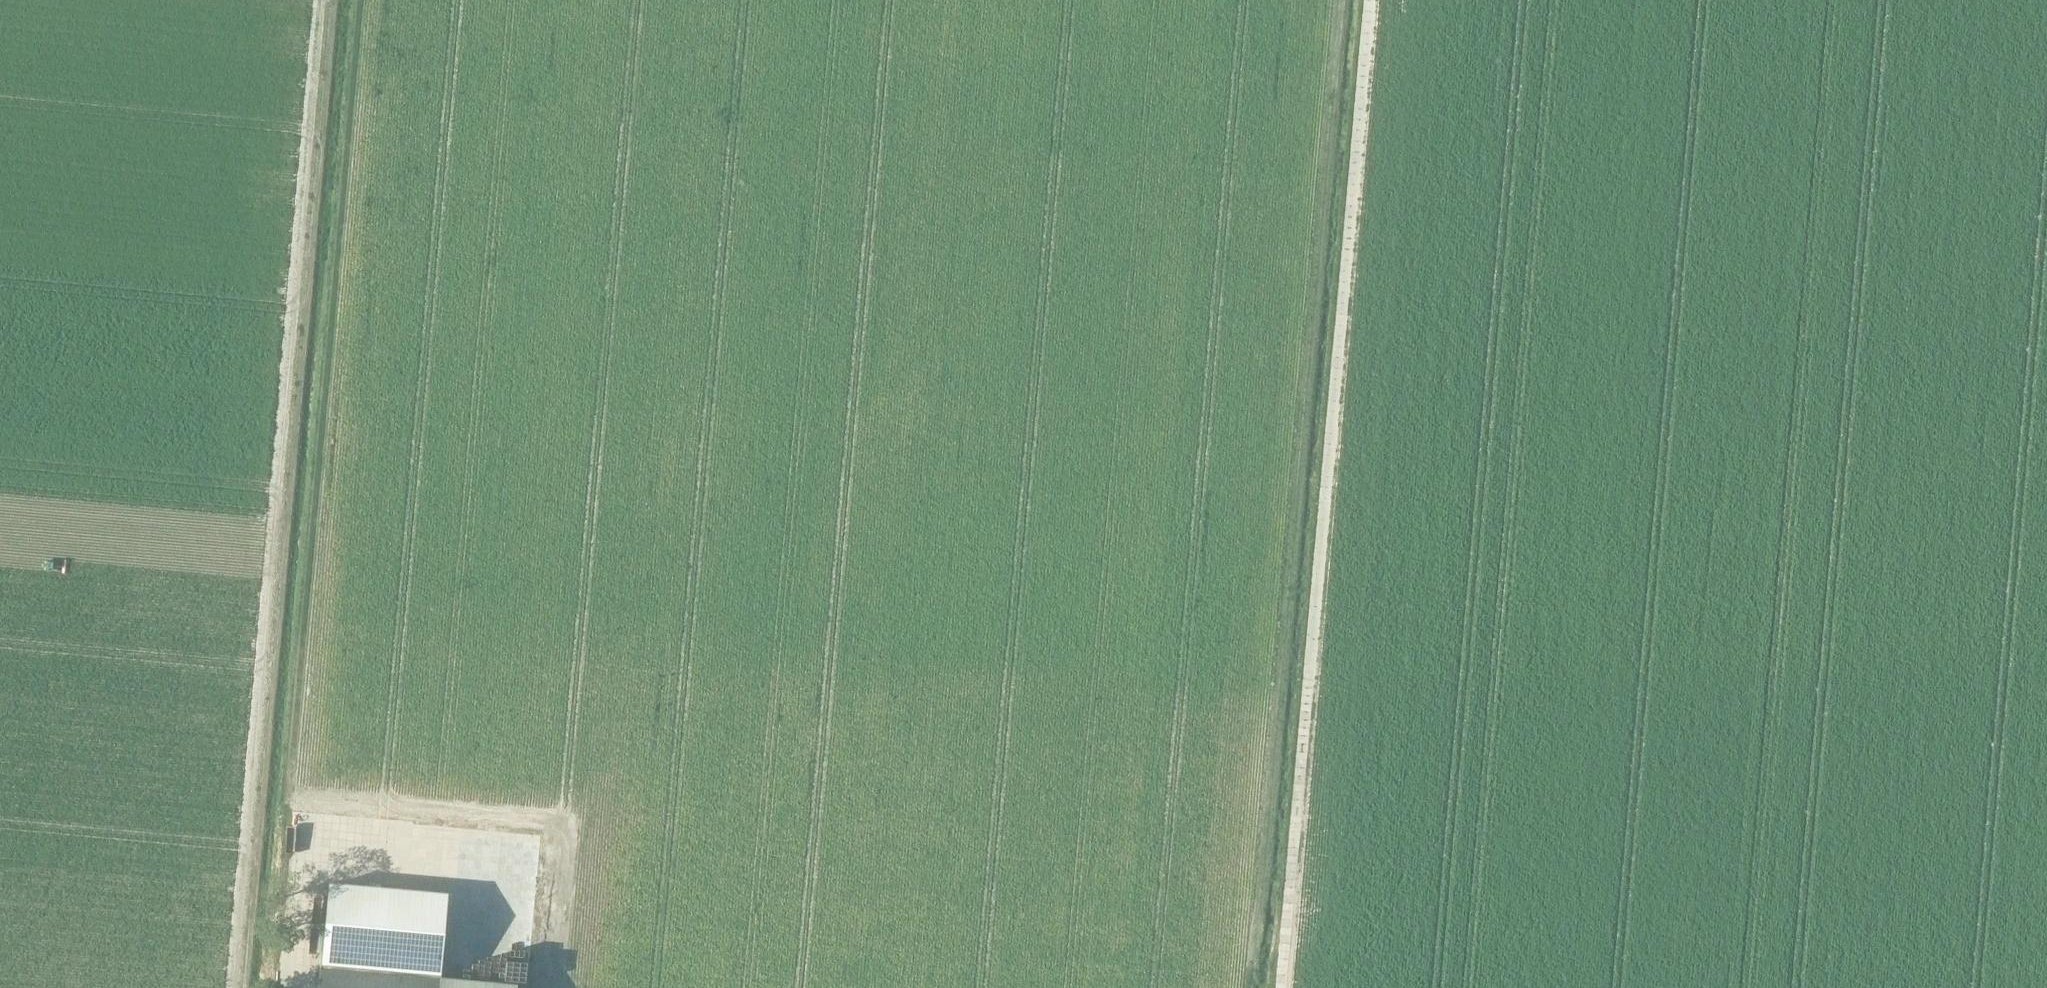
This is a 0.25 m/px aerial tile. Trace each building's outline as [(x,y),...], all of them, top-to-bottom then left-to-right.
[(410,897),(328,890),(322,968),(402,976),(410,897)] [(321,968),(319,987),(521,987),(402,976),(322,968),(321,968)]
